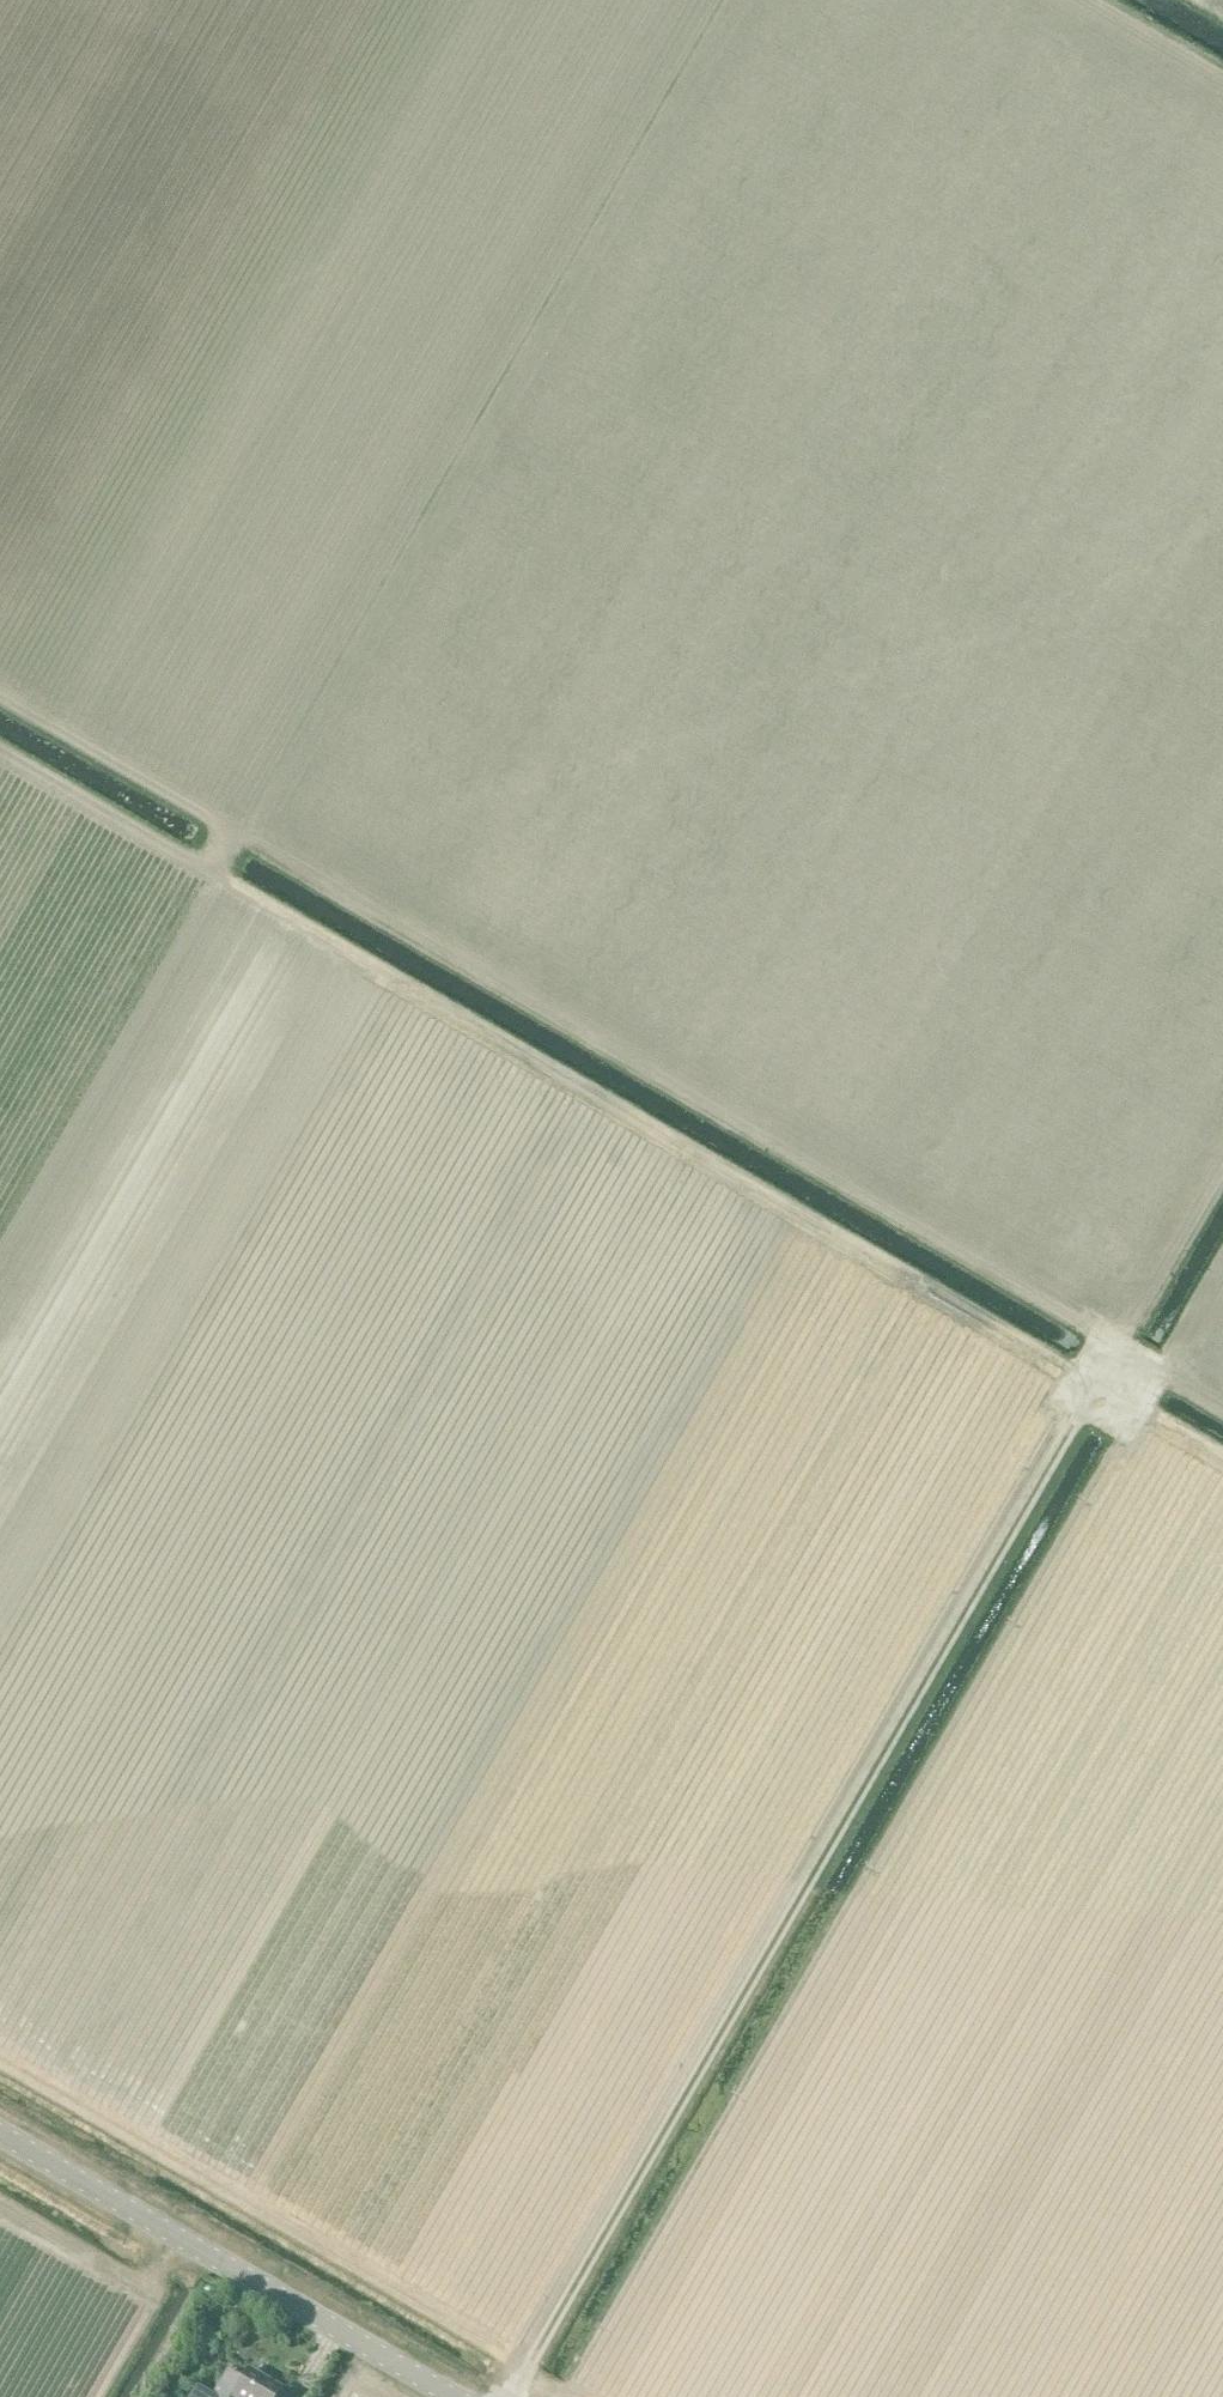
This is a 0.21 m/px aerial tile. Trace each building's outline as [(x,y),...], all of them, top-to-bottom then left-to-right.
[(281,2392),(248,2373),(242,2382),(228,2373),(214,2396),(278,2396),(281,2392)]
